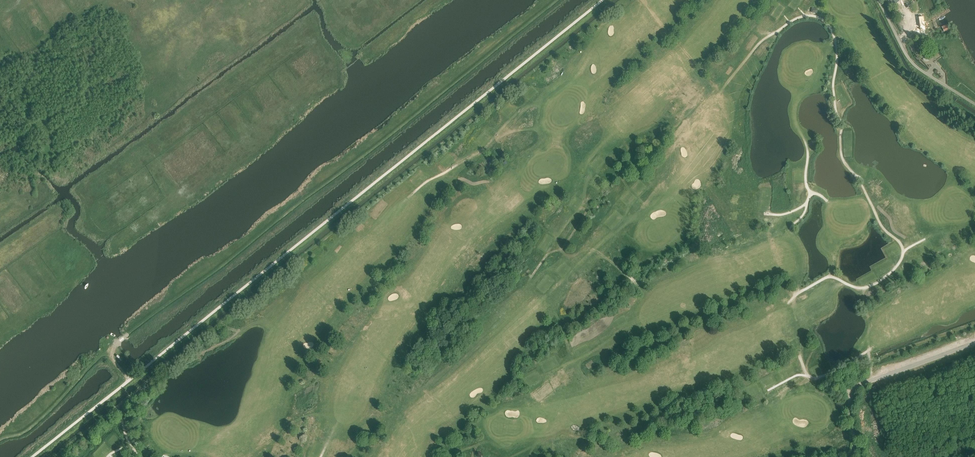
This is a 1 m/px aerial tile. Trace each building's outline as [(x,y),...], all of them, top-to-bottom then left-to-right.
[(906,33),(909,38),(918,33),(918,34),(921,33),(921,30),(925,30),(923,17),(919,18),(919,17),(917,17),(916,14),(915,13),(912,14),(911,15),(911,18),(913,19),(915,19),(916,26),(912,28),(909,30),(909,29),(908,30),(908,32),(906,33)]
